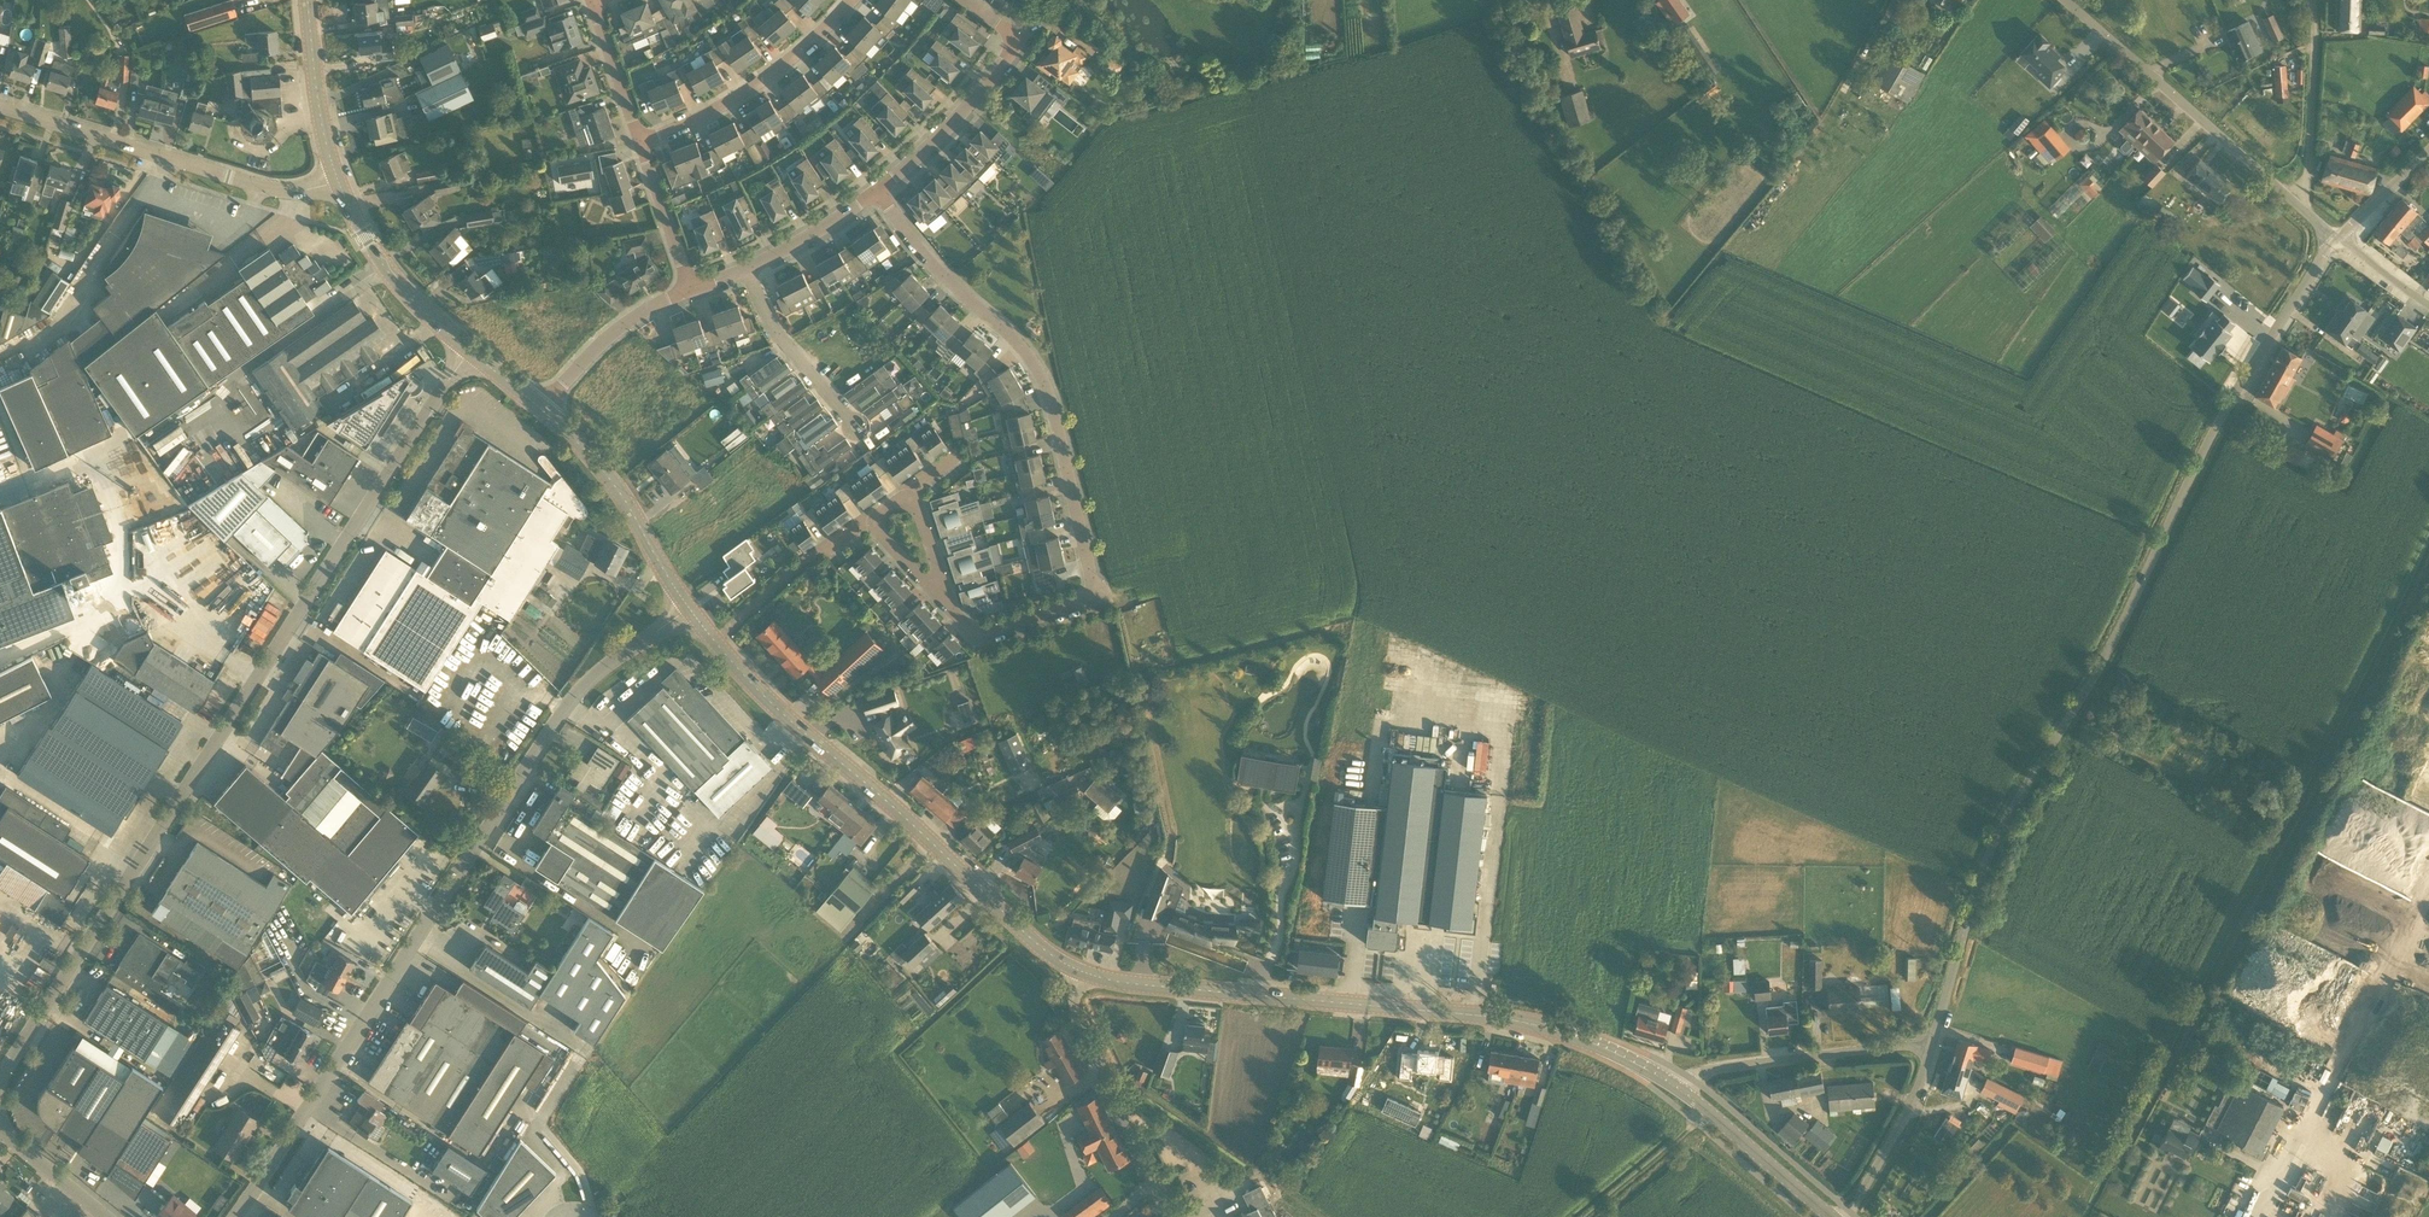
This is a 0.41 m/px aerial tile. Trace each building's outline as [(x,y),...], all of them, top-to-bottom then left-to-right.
[(234,16),(229,0),(184,15),(190,31),(234,16)] [(354,4),(356,22),(368,21),(388,19),(387,10),(387,0),(365,0),(365,3),(354,4)] [(672,38),(680,34),(674,22),(686,15),(677,0),(661,0),(666,9),(660,13),(667,28),(672,38)] [(686,15),(697,9),(705,4),(702,0),(677,0),(686,15)] [(708,9),(715,3),(713,0),(702,0),(705,4),(708,9)] [(786,36),(796,26),(786,14),(791,9),(783,0),(778,0),(769,7),(775,14),(770,18),(786,36)] [(791,9),(796,4),(809,15),(818,5),(813,0),(783,0),(791,9)] [(903,9),(891,0),(880,0),(876,5),(887,13),(881,20),(892,29),(899,22),(895,19),(903,9)] [(903,9),(910,0),(891,0),(903,9)] [(1660,0),(1676,23),(1689,13),(1679,0),(1660,0)] [(2336,28),(2348,29),(2359,29),(2361,3),(2361,0),(2338,0),(2336,28)] [(635,8),(646,36),(647,37),(667,28),(660,13),(653,17),(647,3),(635,8)] [(521,12),(524,22),(539,17),(536,7),(521,12)] [(1023,7),(1019,12),(1025,16),(1028,10),(1023,7)] [(1581,35),(1577,19),(1574,7),(1557,12),(1561,23),(1565,39),(1564,40),(1569,57),(1598,49),(1597,43),(1596,40),(1594,32),(1594,31),(1581,35)] [(628,28),(620,31),(623,37),(626,44),(627,44),(646,36),(635,8),(622,13),(628,28)] [(424,19),(423,14),(396,17),(397,25),(404,24),(411,23),(412,23),(413,23),(424,19)] [(775,45),(786,36),(770,18),(760,27),(754,20),(750,14),(744,19),(758,37),(764,32),(775,45)] [(956,14),(948,25),(942,33),(950,38),(963,48),(961,50),(969,56),(979,42),(973,38),(978,30),(956,14)] [(2272,14),(2262,18),(2272,42),(2282,38),(2272,14)] [(413,23),(414,28),(414,30),(435,25),(435,24),(443,22),(441,15),(424,19),(413,23)] [(550,23),(546,24),(546,26),(554,51),(559,49),(561,48),(570,46),(581,42),(577,30),(572,15),(570,16),(558,20),(550,23)] [(856,26),(874,42),(882,33),(886,36),(892,29),(881,20),(875,26),(865,16),(856,26)] [(546,26),(546,24),(543,17),(521,24),(514,27),(517,37),(525,34),(525,35),(542,30),(542,28),(546,26)] [(2420,17),(2418,30),(2419,30),(2418,35),(2426,36),(2427,32),(2428,32),(2428,19),(2420,17)] [(758,37),(744,19),(744,18),(739,22),(743,28),(732,37),(736,44),(750,63),(762,55),(752,41),(758,37)] [(2248,21),(2226,31),(2231,42),(2230,43),(2238,61),(2261,51),(2257,42),(2248,21)] [(492,23),(477,28),(482,41),(497,36),(492,23)] [(376,33),(358,35),(360,53),(375,51),(376,60),(393,58),(391,41),(386,41),(385,26),(375,27),(376,33)] [(851,51),(862,62),(869,55),(865,52),(874,42),(856,26),(847,36),(857,45),(851,51)] [(62,58),(73,57),(69,27),(58,28),(62,58)] [(260,53),(277,51),(275,31),(245,33),(246,41),(259,40),(260,53)] [(2036,36),(2025,48),(2026,49),(2034,56),(2030,60),(2030,61),(2039,69),(2035,73),(2050,86),(2064,70),(2060,67),(2063,65),(2056,59),(2059,56),(2055,53),(2054,54),(2052,52),(2053,51),(2046,44),(2048,42),(2041,35),(2039,38),(2036,36)] [(1061,39),(1057,36),(1052,37),(1049,41),(1050,46),(1053,48),(1047,57),(1044,55),(1037,65),(1050,74),(1052,71),(1060,77),(1061,77),(1069,83),(1090,55),(1077,46),(1073,52),(1061,44),(1061,39)] [(33,63),(44,66),(47,57),(46,57),(50,43),(41,40),(36,38),(30,55),(35,56),(33,63)] [(714,48),(722,61),(728,57),(738,71),(750,63),(736,44),(731,47),(726,40),(714,48)] [(943,74),(941,76),(949,82),(959,69),(953,64),(959,57),(937,40),(928,51),(935,57),(930,64),(943,74)] [(426,70),(432,84),(460,71),(447,44),(419,57),(426,70)] [(850,73),(862,62),(851,51),(845,57),(835,47),(825,56),(842,73),(846,69),(850,73)] [(5,70),(10,72),(9,75),(28,81),(33,66),(25,63),(28,55),(8,48),(5,70)] [(706,63),(700,66),(711,87),(724,80),(716,65),(722,61),(714,48),(711,50),(702,55),(706,63)] [(1868,67),(1865,74),(1870,77),(1868,80),(1908,102),(1924,74),(1885,51),(1874,70),(1868,67)] [(242,54),(243,61),(257,60),(256,53),(242,54)] [(129,55),(119,55),(118,82),(128,83),(129,55)] [(832,82),(842,73),(825,56),(816,65),(825,75),(819,80),(828,92),(836,86),(832,82)] [(1115,75),(1122,65),(1108,57),(1102,67),(1115,75)] [(581,98),(584,98),(584,97),(598,92),(595,82),(593,81),(591,77),(592,75),(589,66),(583,68),(580,59),(553,68),(566,103),(581,98)] [(49,75),(46,87),(65,93),(69,81),(70,77),(69,77),(72,66),(54,61),(51,71),(50,71),(49,75)] [(678,68),(684,82),(691,79),(699,94),(711,87),(700,66),(694,69),(690,61),(678,68)] [(2426,78),(2428,66),(2418,65),(2416,76),(2426,78)] [(548,66),(539,69),(541,76),(550,73),(548,66)] [(913,66),(903,77),(910,83),(904,90),(916,101),(914,103),(922,110),(933,97),(927,91),(934,85),(913,66)] [(2287,102),(2284,66),(2273,66),(2276,97),(2276,103),(2287,102)] [(241,98),(241,101),(242,113),(253,112),(253,115),(252,116),(251,117),(250,118),(249,119),(248,120),(248,122),(248,123),(247,125),(248,126),(248,127),(248,129),(249,130),(250,131),(251,132),(252,133),(253,134),(254,135),(256,135),(257,135),(259,135),(260,135),(261,135),(263,134),(264,134),(265,133),(266,132),(267,131),(268,130),(269,128),(269,127),(269,125),(269,124),(269,123),(269,121),(268,120),(267,119),(267,118),(282,116),(280,95),(279,75),(271,76),(270,68),(258,69),(238,71),(226,72),(228,99),(241,98)] [(662,85),(671,107),(684,101),(678,86),(684,82),(678,68),(671,71),(675,79),(662,85)] [(426,70),(417,74),(423,88),(432,84),(426,70)] [(473,98),(460,71),(432,84),(422,89),(422,88),(415,92),(428,120),(473,98)] [(525,89),(539,84),(535,71),(520,76),(525,89)] [(139,73),(131,73),(130,89),(138,90),(139,73)] [(111,77),(103,74),(96,102),(113,107),(118,93),(117,93),(119,84),(110,82),(111,77)] [(793,83),(808,102),(813,108),(811,106),(821,98),(828,92),(819,80),(812,86),(804,74),(793,83)] [(361,93),(360,95),(361,101),(363,101),(364,106),(381,102),(382,108),(388,107),(404,99),(397,85),(396,85),(393,78),(387,81),(380,83),(380,82),(369,85),(370,87),(360,89),(361,93)] [(1027,78),(1014,95),(1024,102),(1022,105),(1029,111),(1025,116),(1035,123),(1055,97),(1062,102),(1067,96),(1059,89),(1058,89),(1049,81),(1042,90),(1027,78)] [(662,85),(656,87),(653,79),(639,85),(645,99),(651,96),(658,112),(671,107),(662,85)] [(184,81),(179,98),(187,100),(192,84),(184,81)] [(784,107),(793,119),(800,114),(804,111),(806,113),(813,108),(808,102),(793,83),(782,91),(791,102),(784,107)] [(2401,99),(2416,115),(2428,102),(2428,97),(2424,92),(2421,94),(2414,86),(2401,99)] [(161,98),(155,118),(171,122),(176,102),(175,102),(176,96),(173,95),(174,92),(163,89),(161,98)] [(1590,120),(1581,91),(1562,97),(1571,126),(1590,120)] [(888,92),(878,102),(871,109),(878,115),(889,127),(887,129),(894,136),(906,124),(901,118),(907,112),(912,106),(904,99),(900,104),(888,92)] [(161,98),(144,93),(138,114),(155,118),(161,98)] [(2392,108),(2386,114),(2392,121),(2401,130),(2408,123),(2416,115),(2401,99),(2392,108)] [(785,125),(793,119),(784,107),(777,111),(770,100),(758,107),(771,127),(775,134),(786,127),(785,125)] [(208,133),(212,116),(204,114),(207,104),(197,101),(194,111),(193,111),(189,127),(208,133)] [(591,102),(568,110),(573,125),(576,128),(578,129),(581,129),(584,128),(589,144),(601,140),(601,141),(604,140),(603,139),(613,135),(610,125),(608,125),(607,121),(608,120),(604,108),(594,111),(591,102)] [(771,127),(758,107),(747,114),(755,126),(747,130),(755,143),(763,138),(760,134),(771,127)] [(2127,154),(2135,145),(2153,163),(2174,141),(2139,109),(2119,130),(2124,135),(2122,137),(2122,139),(2123,140),(2118,145),(2118,149),(2123,154),(2127,154)] [(407,137),(404,124),(398,126),(395,113),(383,115),(367,118),(371,137),(374,137),(376,144),(407,137)] [(2021,114),(2010,127),(2017,133),(2028,121),(2021,114)] [(862,116),(851,125),(857,133),(850,139),(861,151),(859,153),(865,160),(878,149),(873,143),(880,137),(862,116)] [(2070,148),(2051,126),(2050,127),(2044,119),(2024,136),(2026,139),(2028,138),(2040,153),(2035,156),(2043,166),(2054,157),(2056,159),(2070,148)] [(722,128),(733,150),(744,144),(746,148),(755,143),(747,130),(740,135),(734,122),(722,128)] [(709,151),(714,161),(715,165),(717,170),(726,165),(724,160),(721,156),(733,150),(722,128),(710,134),(716,147),(709,151)] [(972,141),(982,150),(994,161),(1009,143),(1009,142),(998,132),(991,140),(981,131),(972,141)] [(825,178),(830,175),(836,182),(849,172),(845,165),(852,160),(835,138),(816,152),(821,160),(816,164),(825,178)] [(696,142),(684,147),(693,169),(696,178),(709,173),(707,168),(715,165),(714,161),(709,151),(701,155),(696,142)] [(2351,142),(2347,154),(2354,157),(2358,145),(2351,142)] [(671,160),(663,163),(669,178),(673,189),(697,180),(697,179),(696,178),(693,169),(684,147),(672,152),(675,160),(672,161),(671,160)] [(957,157),(967,167),(979,178),(994,161),(982,150),(976,157),(966,147),(957,157)] [(411,170),(403,152),(395,155),(379,161),(387,180),(402,173),(411,170)] [(615,152),(598,155),(600,167),(601,173),(602,173),(602,172),(604,171),(613,196),(608,198),(609,198),(613,208),(614,214),(623,211),(635,207),(634,206),(629,193),(628,194),(627,189),(631,188),(631,187),(630,187),(623,167),(624,166),(622,160),(617,162),(613,153),(615,153),(615,152)] [(36,161),(20,156),(16,168),(13,167),(10,178),(13,179),(8,195),(31,202),(38,179),(32,177),(36,161)] [(802,193),(799,194),(805,202),(819,193),(815,186),(822,181),(816,171),(807,158),(795,166),(800,174),(793,179),(802,193)] [(2329,158),(2321,181),(2369,194),(2377,169),(2337,158),(2336,160),(2329,158)] [(2219,202),(2232,185),(2200,160),(2186,177),(2219,202)] [(591,161),(558,167),(561,183),(594,177),(591,161)] [(962,194),(979,178),(967,167),(961,173),(951,163),(941,172),(951,182),(962,194)] [(2156,164),(2143,178),(2151,186),(2165,172),(2156,164)] [(65,187),(66,183),(70,171),(50,165),(45,181),(46,182),(42,193),(52,196),(55,185),(65,187)] [(1047,189),(1054,181),(1036,165),(1029,172),(1047,189)] [(437,180),(436,170),(416,173),(417,183),(437,180)] [(2087,176),(2079,185),(2084,190),(2075,199),(2082,207),(2104,185),(2098,179),(2101,176),(2097,172),(2090,179),(2087,176)] [(85,204),(82,213),(91,216),(93,212),(103,215),(104,209),(108,210),(112,199),(115,200),(119,194),(119,187),(112,185),(109,189),(102,186),(103,181),(89,177),(85,188),(84,191),(87,192),(84,203),(85,204)] [(777,177),(764,184),(769,193),(761,197),(770,211),(767,213),(772,221),(787,212),(783,206),(791,201),(777,177)] [(945,210),(962,194),(951,182),(944,188),(935,178),(925,187),(935,198),(945,210)] [(437,194),(459,189),(457,179),(435,183),(437,194)] [(928,224),(945,210),(935,198),(928,203),(919,193),(909,201),(917,211),(913,214),(920,223),(924,220),(928,224)] [(733,201),(724,205),(729,214),(736,228),(733,229),(738,238),(753,230),(750,223),(758,219),(753,208),(745,194),(733,201)] [(430,205),(433,203),(428,196),(403,211),(412,227),(418,224),(422,231),(439,221),(440,219),(440,216),(439,214),(437,213),(435,213),(430,205)] [(2154,211),(2144,204),(2146,202),(2141,198),(2137,204),(2141,208),(2151,215),(2149,216),(2160,224),(2163,219),(2168,223),(2177,230),(2183,221),(2175,215),(2162,205),(2156,212),(2154,211)] [(2399,231),(2405,236),(2409,241),(2415,235),(2410,230),(2423,216),(2411,206),(2402,198),(2384,219),(2399,231)] [(63,230),(72,203),(72,202),(61,199),(53,227),(63,230)] [(2053,208),(2060,214),(2066,207),(2058,201),(2053,208)] [(155,309),(215,261),(224,254),(206,248),(208,240),(145,219),(146,215),(146,212),(146,207),(102,273),(108,282),(105,284),(111,292),(92,307),(101,317),(118,339),(155,309)] [(724,235),(719,224),(713,210),(711,211),(700,215),(691,219),(695,228),(701,243),(699,244),(703,253),(719,246),(716,239),(724,235)] [(469,226),(492,222),(491,211),(467,215),(469,226)] [(2045,242),(2056,232),(2040,215),(2029,226),(2045,242)] [(25,229),(23,229),(26,220),(19,218),(16,226),(13,225),(13,242),(19,244),(25,229)] [(2384,219),(2374,232),(2397,251),(2402,246),(2393,238),(2399,231),(2384,219)] [(2419,236),(2428,245),(2428,226),(2419,236)] [(586,229),(587,239),(599,237),(598,227),(586,229)] [(439,241),(430,249),(442,263),(446,259),(452,267),(465,255),(459,248),(452,240),(459,234),(455,228),(439,241)] [(874,228),(863,236),(880,261),(898,248),(890,236),(883,241),(874,228)] [(617,274),(622,283),(628,293),(658,275),(648,257),(646,258),(644,249),(647,248),(645,236),(633,239),(623,241),(626,254),(634,252),(636,263),(617,274)] [(854,261),(862,273),(865,277),(872,273),(869,268),(880,261),(863,236),(852,243),(861,257),(854,261)] [(2420,245),(2414,237),(2407,243),(2413,250),(2420,245)] [(118,339),(84,365),(102,390),(111,402),(135,436),(208,386),(208,387),(304,320),(314,314),(304,300),(315,292),(318,297),(331,287),(323,276),(328,273),(323,265),(319,267),(314,260),(311,262),(306,255),(302,257),(293,244),(278,255),(280,258),(277,260),(269,248),(259,255),(238,269),(244,279),(207,304),(205,301),(168,326),(155,309),(118,339)] [(561,246),(555,250),(560,258),(566,254),(561,246)] [(501,253),(474,256),(475,265),(491,262),(492,265),(503,263),(520,261),(520,258),(519,251),(519,250),(501,253)] [(862,273),(854,261),(847,265),(839,252),(828,259),(843,285),(862,273)] [(817,283),(824,295),(843,285),(828,259),(816,265),(824,279),(817,283)] [(483,297),(493,290),(495,288),(484,274),(478,278),(473,271),(466,262),(450,274),(457,284),(460,282),(471,297),(479,291),(483,297)] [(2192,266),(2183,279),(2196,289),(2194,292),(2206,301),(2220,285),(2208,275),(2206,277),(2192,266)] [(69,282),(53,272),(33,301),(31,300),(21,331),(48,315),(50,313),(50,312),(69,282)] [(817,283),(810,287),(803,273),(791,279),(804,306),(824,295),(817,283)] [(903,300),(920,284),(911,274),(910,274),(901,283),(895,276),(886,281),(894,290),(903,300)] [(785,316),(804,306),(791,279),(779,285),(786,299),(778,303),(785,316)] [(617,295),(604,284),(597,292),(610,303),(617,295)] [(920,284),(903,300),(912,310),(912,309),(918,315),(925,309),(920,303),(929,294),(930,294),(920,284)] [(30,300),(34,286),(30,285),(28,291),(17,288),(11,311),(3,309),(0,322),(0,343),(21,331),(31,300),(30,300)] [(2160,308),(2170,316),(2180,304),(2169,296),(2160,308)] [(2337,312),(2324,330),(2334,337),(2345,345),(2362,322),(2369,312),(2351,299),(2343,309),(2341,307),(2337,312)] [(343,307),(252,371),(292,430),(325,408),(318,397),(327,391),(328,392),(338,385),(338,384),(347,377),(348,378),(358,371),(357,370),(367,364),(367,365),(378,357),(370,346),(379,340),(385,336),(372,317),(371,318),(366,320),(353,301),(343,307)] [(934,331),(950,314),(940,304),(939,305),(940,305),(931,314),(925,309),(918,315),(914,320),(920,326),(924,322),(934,331)] [(2180,305),(2171,317),(2181,324),(2190,312),(2180,305)] [(726,310),(734,333),(736,340),(749,336),(748,334),(755,331),(750,317),(743,319),(738,306),(726,310)] [(857,306),(816,341),(833,361),(874,326),(857,306)] [(734,333),(726,310),(713,315),(718,328),(711,330),(716,345),(723,342),(722,337),(734,333)] [(2194,350),(2188,357),(2200,367),(2206,359),(2209,362),(2218,352),(2219,353),(2226,345),(2224,344),(2232,334),(2229,331),(2235,323),(2224,314),(2220,318),(2212,311),(2194,334),(2198,337),(2191,347),(2194,350)] [(942,356),(947,350),(957,338),(951,333),(959,324),(960,323),(950,314),(934,331),(939,336),(936,341),(939,344),(936,350),(942,356)] [(2399,351),(2416,328),(2396,314),(2380,337),(2399,351)] [(101,317),(70,342),(81,366),(81,367),(84,365),(118,339),(101,317)] [(694,347),(700,345),(703,352),(709,350),(713,364),(721,362),(716,345),(711,330),(704,333),(699,320),(687,324),(694,347)] [(694,347),(687,324),(674,328),(678,341),(671,344),(676,358),(696,351),(694,347)] [(874,326),(833,361),(850,381),(892,346),(874,326)] [(967,360),(983,341),(972,333),(971,333),(972,334),(964,343),(957,338),(947,350),(942,356),(942,357),(948,362),(957,352),(967,360)] [(2353,347),(2358,339),(2352,336),(2347,343),(2353,347)] [(0,388),(0,392),(35,469),(67,454),(111,434),(81,367),(81,366),(70,342),(69,339),(30,370),(31,374),(0,388)] [(983,341),(967,360),(977,368),(974,372),(979,377),(991,367),(984,360),(992,350),(992,351),(993,350),(983,341)] [(2360,344),(2355,351),(2366,359),(2367,358),(2374,363),(2378,357),(2360,344)] [(639,346),(628,359),(644,373),(653,363),(662,372),(671,362),(654,347),(648,354),(639,346)] [(2255,396),(2265,402),(2277,409),(2294,377),(2292,376),(2302,358),(2282,347),(2255,396)] [(777,357),(772,360),(751,376),(762,391),(791,370),(786,363),(783,365),(777,357)] [(878,369),(885,380),(881,382),(888,392),(891,389),(892,389),(898,385),(884,365),(878,369)] [(613,367),(601,380),(617,395),(626,385),(635,393),(644,383),(628,368),(622,375),(613,367)] [(991,367),(979,377),(985,383),(989,380),(996,391),(1016,379),(1009,367),(1009,368),(998,374),(991,367)] [(721,368),(703,374),(707,386),(725,381),(721,368)] [(880,393),(875,385),(881,381),(874,373),(845,394),(851,402),(856,398),(861,406),(862,407),(881,394),(880,393)] [(404,375),(326,422),(365,448),(409,378),(406,376),(404,375)] [(754,399),(755,398),(759,395),(752,384),(745,376),(740,380),(753,399),(754,399)] [(791,377),(771,391),(777,399),(780,397),(778,395),(783,391),(785,393),(796,385),(791,377)] [(1000,411),(1014,407),(1012,397),(1022,391),(1023,391),(1016,379),(996,391),(1002,403),(998,405),(1000,411)] [(773,402),(778,410),(807,389),(802,381),(796,385),(785,393),(783,391),(778,395),(780,397),(777,399),(773,402)] [(892,389),(900,399),(899,400),(897,401),(902,407),(904,410),(915,402),(909,393),(901,382),(898,385),(892,389)] [(897,410),(892,403),(899,398),(893,390),(864,411),(870,418),(888,405),(893,413),(897,410)] [(590,392),(578,405),(594,420),(603,410),(613,418),(622,408),(605,393),(599,400),(590,392)] [(748,392),(739,398),(744,406),(753,399),(748,392)] [(775,414),(767,403),(761,394),(759,395),(755,398),(769,418),(771,417),(775,414)] [(794,416),(788,420),(794,428),(822,407),(817,400),(810,405),(804,397),(789,409),(794,416)] [(1014,407),(1000,411),(1004,432),(1010,431),(1033,426),(1030,413),(1029,413),(1017,416),(1014,407)] [(791,432),(790,432),(795,429),(794,428),(788,420),(787,419),(789,417),(784,412),(782,409),(777,413),(775,414),(771,417),(777,426),(785,436),(787,435),(791,432)] [(799,431),(805,439),(804,439),(809,446),(837,425),(833,418),(828,422),(822,414),(821,413),(798,430),(799,431)] [(900,416),(889,424),(893,431),(905,422),(900,416)] [(933,426),(932,426),(929,421),(911,434),(912,435),(920,447),(926,443),(935,455),(943,449),(942,448),(946,446),(947,446),(933,426)] [(182,457),(216,434),(208,422),(174,445),(182,457)] [(964,422),(962,423),(962,424),(965,436),(966,441),(969,441),(978,438),(975,427),(973,427),(966,429),(964,422)] [(2304,445),(2331,461),(2343,440),(2342,440),(2344,435),(2336,430),(2333,435),(2328,432),(2330,429),(2318,422),(2304,445)] [(508,619),(549,557),(557,546),(559,544),(551,538),(568,511),(573,518),(575,516),(576,517),(577,517),(578,518),(579,518),(580,518),(581,518),(583,518),(584,517),(584,516),(585,516),(586,515),(586,514),(587,513),(587,512),(587,510),(586,509),(586,508),(585,507),(584,506),(585,505),(545,456),(545,455),(544,455),(543,455),(542,454),(541,454),(540,455),(539,456),(538,456),(538,457),(538,458),(538,459),(538,460),(538,461),(554,481),(552,485),(471,433),(474,430),(466,424),(463,428),(460,426),(455,434),(458,436),(405,519),(445,544),(425,576),(385,550),(333,631),(424,690),(481,602),(508,619)] [(959,425),(951,426),(954,438),(961,437),(965,436),(962,424),(959,425)] [(740,426),(721,441),(730,452),(749,437),(740,426)] [(1010,431),(1013,444),(1008,445),(1010,453),(1025,450),(1023,442),(1035,439),(1036,439),(1033,426),(1010,431)] [(795,429),(790,432),(791,432),(787,435),(793,444),(800,455),(806,451),(799,440),(801,438),(795,429)] [(348,452),(318,431),(303,456),(287,446),(261,461),(329,504),(358,458),(348,452)] [(914,451),(920,447),(912,435),(906,440),(909,444),(897,452),(911,472),(919,466),(918,465),(922,463),(922,464),(923,463),(914,451)] [(861,453),(870,446),(863,437),(854,444),(861,453)] [(828,451),(823,445),(817,449),(818,450),(814,453),(818,458),(817,459),(822,467),(851,446),(846,439),(828,451)] [(806,451),(800,455),(799,456),(805,465),(813,476),(823,468),(822,467),(817,459),(818,458),(814,453),(818,450),(817,449),(817,448),(814,445),(810,448),(806,451)] [(1014,474),(1019,473),(1043,467),(1040,454),(1039,454),(1027,457),(1025,450),(1010,453),(1014,474)] [(672,492),(690,478),(668,451),(650,465),(672,492)] [(911,472),(897,452),(885,460),(883,456),(876,461),(885,472),(891,468),(899,480),(907,474),(910,471),(911,472)] [(224,542),(233,533),(259,558),(268,566),(276,557),(285,566),(307,542),(308,543),(308,542),(307,541),(306,534),(308,532),(306,533),(258,488),(275,470),(260,461),(242,472),(188,506),(224,542)] [(876,497),(883,491),(886,489),(887,489),(879,477),(885,472),(876,461),(870,465),(873,469),(862,478),(876,497)] [(704,466),(691,476),(701,489),(714,479),(704,466)] [(983,466),(973,469),(976,481),(986,479),(983,466)] [(1019,494),(1034,491),(1033,483),(1045,481),(1046,481),(1043,467),(1019,473),(1021,479),(1016,482),(1019,494)] [(850,498),(855,494),(864,506),(872,500),(872,499),(875,497),(876,497),(862,478),(850,486),(847,482),(841,486),(850,498)] [(975,486),(974,478),(966,480),(967,487),(975,486)] [(69,482),(0,509),(0,645),(75,616),(61,580),(69,577),(74,587),(89,581),(112,571),(101,542),(93,545),(69,482)] [(844,502),(850,498),(841,486),(835,491),(838,495),(826,503),(840,522),(848,517),(848,516),(851,514),(851,515),(852,514),(844,502)] [(1029,514),(1052,509),(1049,495),(1048,496),(1048,497),(1037,499),(1035,491),(1034,491),(1019,494),(1021,503),(1026,501),(1029,514)] [(980,509),(981,509),(979,499),(959,506),(957,499),(953,501),(950,494),(941,497),(944,504),(939,505),(940,508),(933,511),(937,524),(980,509)] [(806,512),(814,523),(820,519),(829,531),(837,525),(836,525),(840,522),(840,523),(840,522),(826,503),(815,511),(812,507),(806,512)] [(955,535),(957,542),(974,537),(971,530),(968,531),(966,525),(983,519),(981,509),(937,524),(941,536),(948,534),(949,537),(955,535)] [(1028,536),(1044,532),(1043,524),(1054,522),(1055,522),(1052,509),(1029,514),(1030,521),(1025,524),(1028,536)] [(806,512),(800,516),(797,512),(783,522),(789,531),(791,529),(805,548),(813,542),(816,540),(817,540),(808,528),(814,523),(806,512)] [(1028,536),(1022,537),(1027,558),(1038,555),(1061,550),(1058,537),(1057,537),(1046,540),(1044,532),(1028,536)] [(587,533),(579,549),(588,553),(587,555),(585,559),(603,568),(614,573),(625,550),(626,551),(626,550),(607,540),(601,551),(598,550),(603,541),(587,533)] [(948,556),(952,569),(992,556),(991,553),(990,546),(974,551),(972,545),(976,544),(974,537),(957,542),(959,549),(953,551),(954,554),(948,556)] [(723,570),(729,578),(724,581),(725,582),(727,584),(724,586),(732,597),(745,587),(756,580),(746,567),(756,559),(751,552),(755,549),(747,538),(737,545),(722,556),(729,566),(724,570),(723,570)] [(998,543),(989,544),(990,546),(991,553),(1000,551),(998,543)] [(563,550),(557,546),(549,557),(556,562),(555,565),(575,576),(585,559),(587,555),(566,545),(563,550)] [(876,573),(871,568),(882,558),(875,551),(872,548),(872,547),(854,563),(864,574),(861,578),(866,583),(876,573)] [(1038,555),(1027,558),(1030,571),(1033,571),(1035,578),(1055,574),(1054,569),(1053,569),(1052,566),(1063,563),(1063,564),(1064,563),(1061,550),(1038,555)] [(992,556),(952,569),(956,582),(963,580),(964,583),(969,581),(972,588),(980,585),(988,582),(986,576),(983,576),(981,570),(994,566),(992,556)] [(883,597),(902,580),(895,573),(892,570),(892,569),(881,579),(876,573),(866,583),(871,589),(869,590),(879,601),(883,597)] [(549,585),(555,576),(548,570),(542,579),(544,580),(543,581),(549,585)] [(1055,574),(1035,578),(1037,590),(1057,586),(1055,574)] [(988,593),(1000,590),(997,579),(988,582),(980,585),(972,588),(959,592),(964,605),(970,603),(971,606),(976,604),(979,611),(988,608),(985,601),(990,600),(988,593)] [(883,597),(893,607),(890,609),(892,612),(895,615),(905,605),(900,600),(911,590),(905,583),(904,583),(901,580),(902,580),(883,597)] [(996,610),(1004,607),(1002,600),(994,602),(996,610)] [(931,612),(925,605),(924,605),(921,602),(922,602),(921,601),(910,611),(905,605),(895,615),(900,621),(898,622),(908,633),(931,612)] [(919,642),(924,647),(935,638),(930,632),(941,622),(934,615),(933,615),(931,612),(908,633),(918,643),(919,642)] [(831,694),(881,648),(867,633),(822,675),(811,663),(811,662),(774,621),(758,635),(796,676),(807,666),(818,677),(817,679),(831,694)] [(134,674),(184,706),(194,712),(214,682),(154,643),(148,632),(124,644),(113,660),(134,673),(134,674)] [(940,643),(935,638),(924,647),(930,653),(933,650),(943,660),(961,644),(954,637),(953,637),(951,634),(951,633),(940,643)] [(293,782),(294,783),(322,751),(321,750),(339,730),(369,684),(329,659),(319,652),(312,662),(306,659),(300,669),(301,670),(295,680),(299,683),(279,715),(280,716),(276,722),(275,721),(260,744),(278,756),(289,740),(300,746),(282,775),(293,782)] [(51,695),(32,657),(0,673),(0,721),(51,695)] [(17,775),(101,828),(111,835),(122,817),(126,819),(137,802),(134,799),(142,786),(155,766),(158,768),(169,750),(166,748),(174,736),(182,723),(175,718),(91,665),(59,715),(51,728),(48,726),(29,757),(17,775)] [(1082,666),(1071,671),(1078,688),(1088,683),(1082,666)] [(719,818),(773,768),(746,739),(744,741),(676,668),(660,683),(663,687),(628,719),(636,728),(719,818)] [(894,691),(873,698),(873,700),(876,699),(879,709),(876,710),(877,711),(883,719),(876,724),(880,731),(876,734),(892,758),(901,753),(905,750),(906,752),(908,750),(907,749),(911,746),(903,734),(909,731),(901,718),(895,722),(890,714),(890,715),(886,708),(899,704),(894,691)] [(969,700),(958,704),(965,725),(976,721),(969,700)] [(413,717),(406,728),(431,742),(437,731),(413,717)] [(440,727),(435,735),(451,745),(456,737),(440,727)] [(1017,734),(998,743),(1013,775),(1032,766),(1017,734)] [(958,741),(962,752),(975,747),(970,736),(958,741)] [(578,758),(568,773),(579,780),(580,781),(575,787),(578,788),(575,793),(601,810),(605,804),(594,797),(582,790),(589,780),(600,787),(617,759),(608,754),(598,747),(587,764),(578,758)] [(322,751),(294,783),(293,782),(285,792),(289,796),(286,800),(292,805),(259,842),(255,847),(260,851),(264,846),(306,882),(309,878),(350,913),(373,887),(376,889),(389,873),(387,871),(419,833),(322,751)] [(1426,838),(1435,771),(1444,772),(1445,766),(1439,766),(1440,758),(1420,756),(1419,763),(1410,762),(1410,754),(1393,752),(1392,760),(1393,760),(1387,808),(1376,905),(1375,915),(1399,919),(1418,921),(1421,885),(1426,838)] [(1241,754),(1237,783),(1295,793),(1300,764),(1241,754)] [(447,777),(428,763),(426,762),(425,764),(417,759),(416,761),(415,761),(407,772),(415,778),(405,793),(422,805),(438,783),(442,785),(447,777)] [(622,778),(628,764),(620,761),(614,774),(622,778)] [(1137,764),(1127,766),(1131,786),(1141,784),(1137,764)] [(213,803),(259,842),(292,805),(286,800),(289,796),(285,792),(283,791),(280,795),(245,765),(213,803)] [(1349,770),(1327,767),(1324,799),(1351,802),(1352,797),(1342,796),(1343,791),(1333,790),(1334,773),(1348,775),(1349,770)] [(918,781),(910,790),(945,821),(946,820),(952,825),(954,827),(965,814),(959,809),(957,807),(958,807),(922,776),(918,781)] [(1098,777),(1085,791),(1089,794),(1098,802),(1099,801),(1108,809),(1114,803),(1115,803),(1121,796),(1098,777)] [(793,799),(802,789),(791,780),(783,790),(793,799)] [(1075,783),(1063,788),(1068,801),(1080,795),(1075,783)] [(561,784),(555,794),(532,830),(551,842),(534,868),(615,919),(661,949),(703,890),(654,858),(595,820),(602,810),(601,810),(575,793),(561,784)] [(824,816),(840,829),(844,824),(848,827),(862,810),(830,784),(823,793),(817,800),(820,802),(818,805),(818,806),(818,807),(819,810),(818,811),(824,815),(824,816)] [(0,872),(0,887),(34,909),(60,926),(74,904),(72,903),(89,876),(81,871),(89,858),(62,840),(70,828),(6,787),(0,796),(0,863),(4,866),(0,872)] [(1426,838),(1421,885),(1432,886),(1427,922),(1448,925),(1448,930),(1474,934),(1477,916),(1472,915),(1486,795),(1444,790),(1443,790),(1437,839),(1426,838)] [(1039,800),(1029,806),(1039,824),(1049,819),(1048,818),(1051,817),(1046,808),(1044,809),(1039,800)] [(601,815),(614,821),(621,808),(608,801),(601,815)] [(1155,801),(1148,802),(1150,810),(1156,808),(1155,801)] [(1334,801),(1323,898),(1376,905),(1387,808),(1334,801)] [(844,824),(840,829),(861,845),(879,823),(862,810),(848,827),(844,824)] [(771,844),(781,832),(775,827),(778,824),(767,815),(755,831),(771,844)] [(976,852),(985,844),(996,833),(984,821),(981,822),(976,826),(976,825),(963,839),(976,852)] [(1033,882),(1039,871),(1042,866),(1041,866),(1046,857),(1038,853),(1032,850),(1030,845),(1043,839),(1038,828),(1009,843),(1014,852),(1018,850),(1022,856),(1024,858),(1016,873),(1033,882)] [(290,885),(274,875),(266,886),(207,849),(197,842),(178,873),(177,872),(177,873),(177,874),(172,882),(171,882),(170,883),(171,883),(152,913),(237,968),(290,885)] [(1161,867),(1142,918),(1162,917),(1164,914),(1170,917),(1167,925),(1170,926),(1169,928),(1212,945),(1214,941),(1235,942),(1236,925),(1212,923),(1204,922),(1204,923),(1175,912),(1181,898),(1184,890),(1176,882),(1176,881),(1161,867)] [(515,882),(504,874),(483,906),(494,913),(490,920),(512,933),(524,914),(523,913),(526,908),(525,905),(519,901),(517,901),(513,907),(503,900),(515,882)] [(830,895),(853,915),(871,894),(848,874),(830,895)] [(520,886),(536,896),(542,887),(526,876),(520,886)] [(792,876),(787,882),(792,886),(797,881),(792,876)] [(915,916),(928,930),(964,898),(952,884),(943,892),(938,895),(934,890),(927,896),(932,901),(915,916)] [(1102,932),(1099,931),(1101,923),(1074,917),(1072,926),(1068,942),(1112,951),(1115,939),(1115,935),(1119,916),(1130,918),(1133,903),(1110,899),(1102,932)] [(1397,947),(1400,930),(1397,930),(1399,919),(1375,915),(1374,915),(1372,927),(1369,926),(1367,944),(1368,946),(1378,947),(1378,950),(1385,950),(1385,948),(1395,949),(1397,947)] [(469,969),(479,976),(530,1008),(539,994),(579,1020),(573,1030),(593,1043),(624,996),(595,958),(612,933),(588,917),(553,971),(535,960),(527,972),(485,945),(469,969)] [(903,943),(892,953),(902,964),(908,959),(914,967),(937,947),(924,933),(907,948),(903,943)] [(113,974),(142,993),(175,1014),(182,1004),(161,990),(172,971),(186,980),(184,983),(191,988),(205,967),(188,956),(184,963),(139,934),(119,964),(113,974)] [(346,977),(354,962),(331,950),(328,956),(336,961),(331,969),(346,977)] [(1302,950),(1300,972),(1339,976),(1341,955),(1302,950)] [(252,953),(244,962),(255,985),(261,982),(265,979),(252,953)] [(1745,972),(1743,957),(1732,958),(1734,973),(1745,972)] [(1817,960),(1810,960),(1809,989),(1822,989),(1823,981),(1823,977),(1823,960),(1817,960)] [(331,969),(316,961),(308,976),(315,979),(338,992),(346,977),(331,969)] [(244,962),(236,974),(244,990),(255,985),(244,962)] [(223,972),(228,976),(232,970),(226,967),(223,972)] [(1685,971),(1686,988),(1698,988),(1697,971),(1685,971)] [(242,1012),(247,1023),(258,1017),(245,991),(244,990),(236,974),(228,986),(231,990),(242,1012)] [(435,981),(369,1083),(448,1134),(478,1154),(544,1052),(517,1034),(526,1021),(463,980),(454,993),(435,981)] [(1769,980),(1753,981),(1754,986),(1749,986),(1750,999),(1755,999),(1755,1000),(1756,1000),(1763,999),(1771,999),(1769,980)] [(167,1023),(117,991),(107,984),(86,1017),(85,1016),(82,1020),(144,1060),(167,1023)] [(1784,996),(1784,984),(1772,984),(1772,996),(1784,996)] [(1860,1009),(1859,990),(1844,991),(1844,986),(1828,988),(1830,1012),(1860,1009)] [(1898,986),(1889,987),(1892,1009),(1902,1007),(1898,986)] [(242,1012),(231,990),(220,1007),(153,1110),(178,1126),(240,1029),(234,1025),(238,1019),(242,1012)] [(322,1011),(299,999),(292,1013),(314,1025),(322,1011)] [(1639,1015),(1637,1022),(1633,1033),(1663,1042),(1669,1023),(1657,1020),(1660,1009),(1639,1002),(1635,1014),(1639,1015)] [(1679,1033),(1687,1008),(1678,1005),(1670,1030),(1679,1033)] [(1797,1021),(1796,1009),(1796,1008),(1785,1009),(1785,1005),(1777,1006),(1778,1015),(1766,1016),(1768,1033),(1788,1031),(1787,1023),(1797,1021)] [(287,1019),(281,1016),(276,1027),(278,1031),(284,1037),(306,1049),(315,1034),(304,1028),(291,1022),(287,1019)] [(1186,1023),(1183,1050),(1208,1052),(1216,1053),(1218,1039),(1209,1038),(1210,1033),(1204,1033),(1205,1025),(1202,1025),(1202,1023),(1196,1022),(1196,1024),(1186,1023)] [(288,1058),(298,1064),(306,1049),(284,1037),(278,1031),(276,1027),(275,1026),(272,1030),(268,1039),(279,1045),(276,1052),(288,1058)] [(1049,1035),(1041,1041),(1051,1059),(1044,1063),(1048,1070),(1055,1066),(1066,1085),(1075,1080),(1085,1073),(1060,1029),(1049,1035)] [(73,1036),(78,1040),(82,1035),(76,1031),(73,1036)] [(1951,1062),(1969,1068),(1972,1058),(1985,1062),(1988,1051),(1975,1047),(1975,1045),(1970,1043),(1958,1039),(1951,1062)] [(2099,1041),(2092,1055),(2106,1062),(2113,1048),(2099,1041)] [(37,1101),(37,1103),(37,1104),(37,1106),(37,1108),(38,1110),(38,1111),(39,1113),(40,1115),(41,1116),(43,1117),(44,1119),(56,1129),(58,1126),(98,1063),(73,1046),(47,1085),(45,1084),(40,1092),(39,1094),(38,1095),(38,1097),(37,1099),(37,1101)] [(1350,1068),(1350,1061),(1351,1049),(1320,1046),(1318,1073),(1332,1074),(1333,1066),(1350,1068)] [(1169,1076),(1178,1052),(1162,1047),(1154,1071),(1169,1076)] [(2057,1076),(2062,1061),(2015,1047),(2011,1061),(2057,1076)] [(1399,1050),(1396,1077),(1409,1079),(1410,1069),(1437,1072),(1436,1079),(1449,1080),(1451,1056),(1436,1054),(1436,1050),(1415,1048),(1414,1052),(1399,1050)] [(1490,1063),(1488,1072),(1490,1072),(1488,1081),(1504,1083),(1505,1082),(1511,1083),(1517,1084),(1522,1056),(1520,1056),(1515,1055),(1492,1051),(1490,1063)] [(1522,1056),(1517,1084),(1535,1087),(1539,1059),(1522,1056)] [(1951,1062),(1944,1084),(1956,1087),(1962,1089),(1969,1068),(1951,1062)] [(122,1078),(98,1063),(58,1126),(83,1141),(122,1078)] [(1349,1099),(1357,1086),(1359,1086),(1363,1067),(1352,1064),(1348,1084),(1342,1094),(1342,1096),(1342,1098),(1344,1100),(1346,1101),(1347,1100),(1349,1099)] [(122,1078),(83,1141),(78,1150),(97,1162),(95,1164),(106,1173),(114,1162),(139,1120),(161,1087),(130,1066),(122,1078)] [(1824,1092),(1823,1082),(1820,1070),(1768,1080),(1772,1100),(1783,1098),(1800,1094),(1801,1096),(1824,1092)] [(2022,1095),(1986,1078),(1979,1092),(1997,1101),(1995,1105),(2014,1113),(2022,1095)] [(1873,1082),(1827,1086),(1829,1110),(1875,1106),(1873,1082)] [(2234,1095),(2217,1129),(2244,1143),(2241,1149),(2262,1160),(2268,1149),(2270,1145),(2265,1142),(2283,1106),(2240,1084),(2234,1095)] [(1541,1105),(1546,1088),(1538,1085),(1533,1102),(1541,1105)] [(2217,1129),(2234,1095),(2226,1090),(2218,1106),(2215,1104),(2205,1122),(2217,1129)] [(366,1137),(369,1134),(377,1139),(384,1128),(378,1124),(383,1115),(378,1111),(383,1103),(363,1091),(357,1100),(362,1103),(351,1122),(358,1127),(356,1131),(366,1137)] [(2288,1104),(2300,1110),(2306,1098),(2293,1092),(2288,1104)] [(1391,1095),(1386,1108),(1420,1123),(1425,1109),(1391,1095)] [(1098,1097),(1077,1108),(1089,1131),(1077,1136),(1086,1154),(1097,1148),(1108,1169),(1118,1165),(1129,1159),(1098,1097)] [(1501,1097),(1494,1114),(1495,1114),(1492,1123),(1498,1126),(1501,1117),(1503,1118),(1510,1101),(1501,1097)] [(999,1125),(1014,1145),(1045,1121),(1030,1102),(999,1125)] [(239,1110),(232,1120),(215,1149),(233,1160),(257,1121),(239,1110)] [(1783,1128),(1796,1139),(1801,1133),(1823,1152),(1836,1137),(1817,1121),(1811,1128),(1794,1114),(1783,1128)] [(171,1141),(139,1120),(114,1162),(106,1173),(134,1197),(171,1141)] [(2168,1128),(2164,1136),(2159,1147),(2167,1151),(2167,1152),(2169,1154),(2174,1152),(2184,1158),(2188,1151),(2191,1153),(2196,1142),(2200,1135),(2189,1130),(2185,1137),(2168,1128)] [(2376,1147),(2374,1153),(2382,1157),(2385,1152),(2386,1152),(2392,1140),(2382,1135),(2376,1147)] [(476,1209),(485,1216),(513,1216),(555,1173),(520,1139),(476,1209)] [(1023,1158),(1035,1149),(1029,1139),(1016,1147),(1023,1158)] [(431,1170),(470,1195),(486,1170),(447,1145),(431,1170)] [(411,1201),(369,1174),(327,1147),(322,1156),(319,1155),(315,1162),(317,1163),(315,1167),(314,1167),(301,1188),(295,1184),(286,1197),(293,1201),(292,1202),(288,1208),(302,1216),(400,1216),(411,1201)] [(954,1207),(961,1216),(1010,1216),(1036,1196),(1010,1163),(954,1207)] [(2385,1191),(2417,1209),(2428,1187),(2428,1181),(2400,1165),(2385,1191)] [(6,1206),(14,1197),(3,1188),(5,1186),(0,1181),(0,1213),(6,1206)] [(1238,1216),(1276,1216),(1269,1202),(1262,1187),(1261,1185),(1260,1185),(1243,1194),(1251,1211),(1239,1216),(1238,1216)] [(1065,1216),(1091,1216),(1112,1202),(1101,1188),(1063,1215),(1065,1216)] [(221,1193),(211,1206),(218,1211),(228,1198),(221,1193)] [(195,1214),(173,1195),(156,1215),(158,1216),(193,1216),(195,1214)] [(37,1215),(27,1207),(25,1209),(18,1216),(39,1216),(37,1215)]
